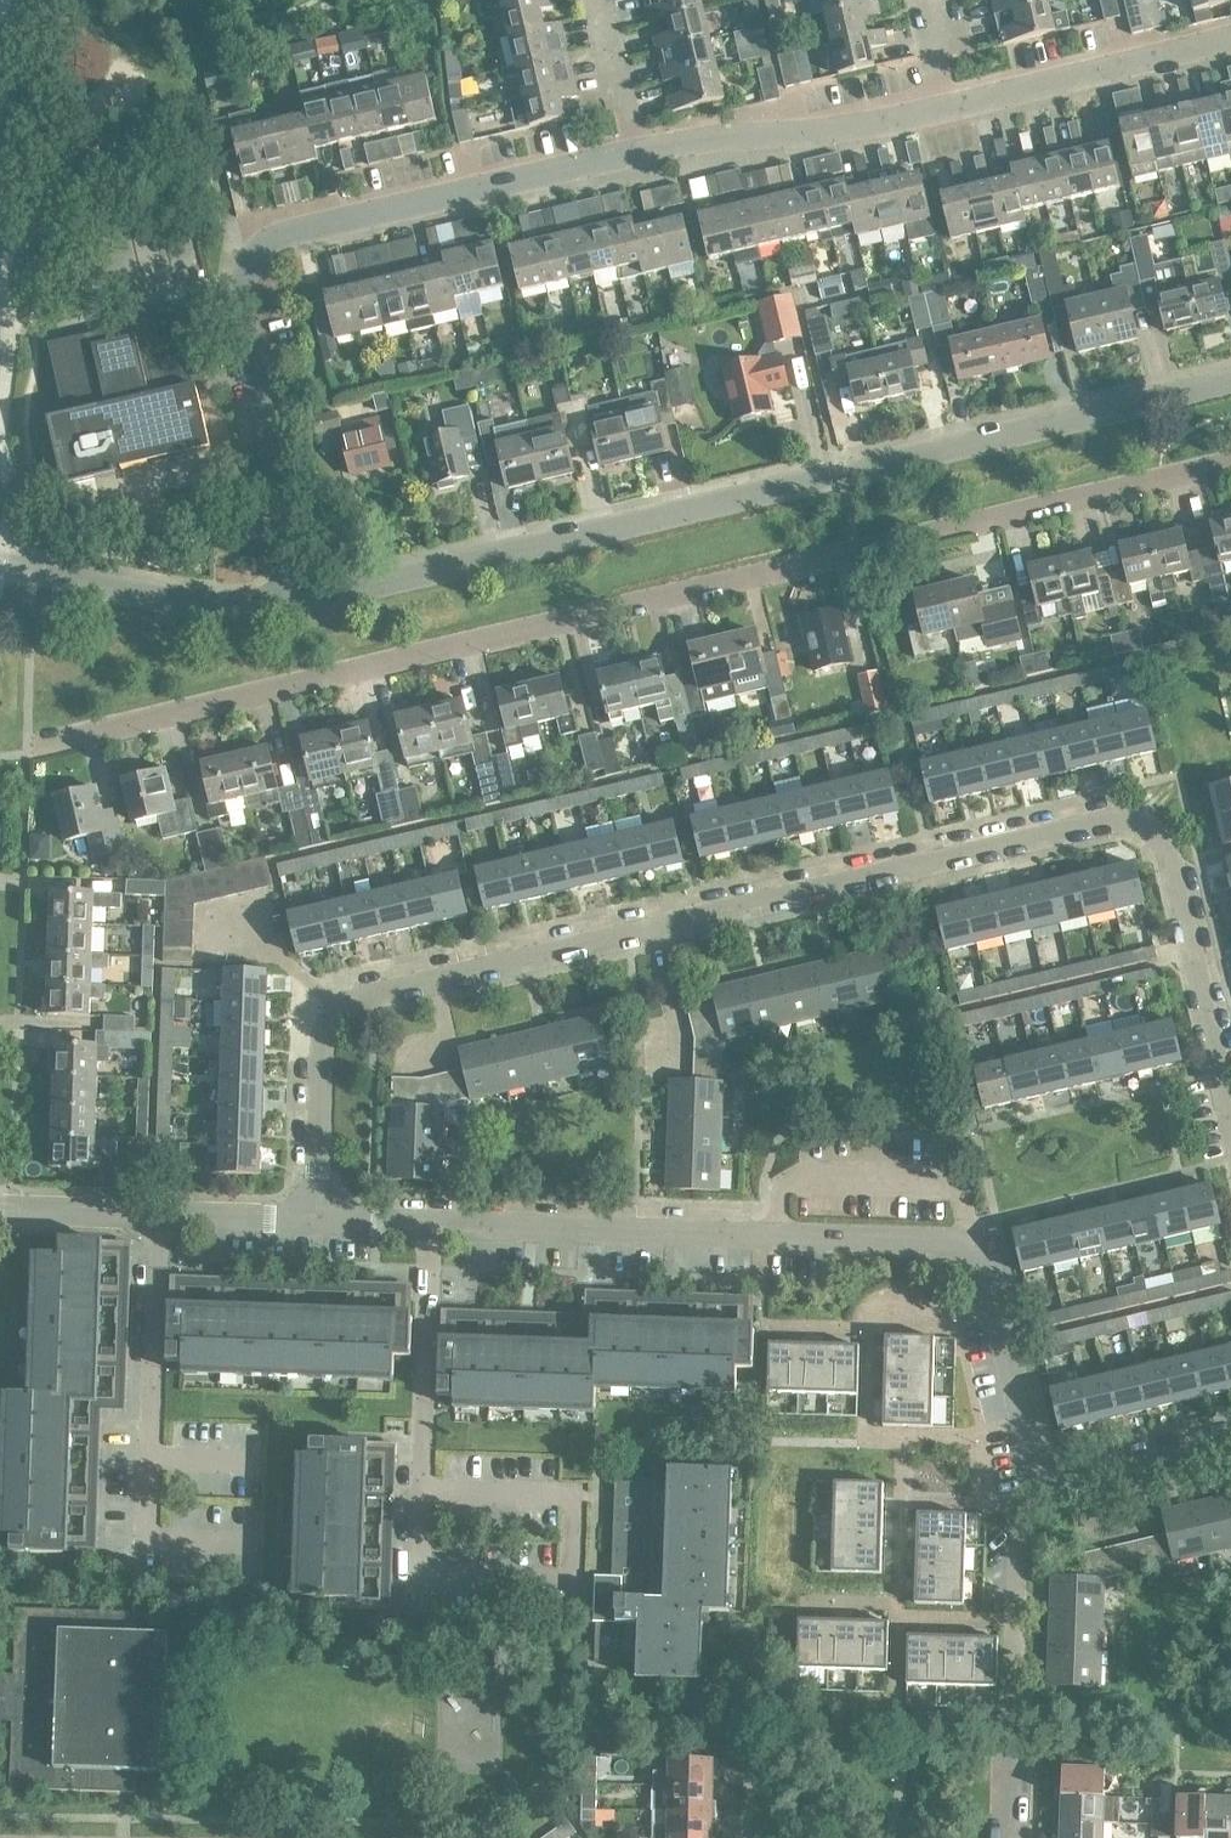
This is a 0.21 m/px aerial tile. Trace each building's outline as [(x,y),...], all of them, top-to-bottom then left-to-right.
[(544,28),(540,13),(557,9),(555,0),(532,0),(520,3),(520,0),(486,0),(488,11),(501,8),(508,39),(545,30),(544,28)] [(703,11),(700,0),(645,0),(651,24),(667,20),(667,19),(703,11)] [(745,1),(749,18),(764,15),(760,0),(750,0),(745,1)] [(771,18),(784,14),(780,0),(767,0),(771,18)] [(825,16),(861,8),(860,6),(859,0),(821,0),(825,16)] [(993,3),(996,16),(1012,13),(1012,11),(1047,3),(1047,0),(1004,0),(993,3)] [(1106,23),(1121,19),(1116,0),(1100,0),(1106,23)] [(1148,31),(1141,0),(1133,0),(1126,2),(1125,2),(1129,15),(1133,34),(1148,31)] [(1148,31),(1163,27),(1157,0),(1141,0),(1148,31)] [(1195,12),(1211,9),(1230,4),(1230,0),(1192,0),(1195,12)] [(877,3),(860,6),(861,8),(825,16),(832,46),(868,38),(864,21),(880,17),(877,3)] [(1012,11),(1012,13),(1016,29),(1000,33),(1003,47),(1072,30),(1067,14),(1051,18),(1047,3),(1012,11)] [(1195,12),(1198,25),(1213,21),(1211,9),(1195,12)] [(667,19),(667,20),(671,36),(654,40),(657,54),(663,52),(674,49),(710,41),(703,11),(667,19)] [(560,24),(544,28),(545,30),(508,39),(515,69),(552,60),(551,58),(547,43),(564,39),(560,24)] [(787,25),(773,28),(777,45),(790,42),(787,25)] [(883,32),(868,38),(832,46),(839,77),(856,73),(875,69),(871,51),(887,47),(883,32)] [(350,35),(349,35),(339,37),(339,38),(342,48),(353,46),(350,35)] [(769,37),(755,41),(760,61),(774,57),(769,37)] [(315,46),(317,57),(341,52),(339,41),(315,46)] [(674,49),(663,52),(674,50),(678,66),(661,70),(664,84),(681,80),(681,79),(717,71),(710,41),(674,49)] [(461,81),(464,81),(461,51),(459,52),(445,53),(448,82),(461,81)] [(552,60),(515,69),(522,98),(558,89),(558,88),(554,73),(571,69),(567,54),(551,58),(552,60)] [(794,55),(779,59),(786,90),(801,86),(794,55)] [(243,65),(222,70),(225,81),(245,76),(243,65)] [(774,68),(758,72),(765,105),(781,101),(774,68)] [(681,80),(684,95),(668,99),(671,114),(724,101),(717,71),(681,79),(681,80)] [(1212,75),(1202,77),(1207,97),(1217,95),(1212,75)] [(426,78),(400,84),(411,128),(436,122),(426,78)] [(1188,80),(1178,83),(1182,102),(1192,100),(1188,80)] [(468,111),(464,81),(461,81),(448,82),(453,115),(468,111)] [(411,128),(400,84),(376,89),(381,107),(387,134),(411,128)] [(558,89),(522,98),(529,129),(565,121),(561,104),(578,100),(574,84),(558,88),(558,89)] [(1230,157),(1230,84),(1224,86),(1227,100),(1217,103),(1230,157)] [(1164,86),(1154,88),(1158,108),(1169,106),(1164,86)] [(381,107),(376,89),(352,95),(363,140),(387,134),(381,107)] [(1139,92),(1130,94),(1134,114),(1144,112),(1139,92)] [(352,95),(328,101),(333,117),(339,145),(363,140),(352,95)] [(333,117),(328,101),(303,107),(305,118),(306,117),(314,151),(315,151),(339,145),(333,117)] [(1217,103),(1194,108),(1207,163),(1230,157),(1217,103)] [(1182,169),(1207,163),(1194,108),(1169,114),(1182,169)] [(468,112),(453,115),(454,124),(460,145),(475,142),(468,112)] [(269,173),(258,129),(254,113),(214,123),(218,139),(222,155),(236,152),(243,180),(269,173)] [(1158,175),(1182,169),(1169,114),(1145,120),(1158,175)] [(306,117),(305,118),(283,123),(293,167),(318,162),(317,156),(315,151),(314,151),(306,117)] [(1106,117),(1097,119),(1102,139),(1112,137),(1106,117)] [(1134,181),(1158,175),(1145,120),(1120,126),(1134,181)] [(293,167),(283,123),(258,129),(269,173),(293,167)] [(1078,124),(1068,126),(1073,146),(1083,144),(1078,124)] [(1054,129),(1044,132),(1048,152),(1059,150),(1054,129)] [(423,134),(413,136),(417,156),(427,154),(423,134)] [(1030,136),(1020,138),(1026,157),(1034,156),(1030,136)] [(399,140),(389,142),(393,162),(404,160),(399,140)] [(1005,142),(994,144),(999,164),(1009,162),(1005,142)] [(918,145),(907,147),(912,167),(922,165),(918,145)] [(1109,145),(1083,151),(1089,177),(1094,195),(1119,189),(1109,145)] [(375,146),(365,148),(370,168),(380,166),(375,146)] [(351,151),(341,154),(346,174),(356,171),(351,151)] [(1083,151),(1059,157),(1069,201),(1094,195),(1089,177),(1083,151)] [(888,152),(879,154),(883,174),(892,172),(888,152)] [(840,155),(830,157),(835,177),(844,175),(840,155)] [(865,157),(854,159),(859,180),(869,177),(865,157)] [(1069,201),(1059,157),(1036,163),(1046,207),(1069,201)] [(984,158),(974,161),(979,180),(989,178),(984,158)] [(813,162),(803,164),(809,183),(818,181),(813,162)] [(1046,207),(1036,163),(1010,169),(1013,180),(1014,180),(1022,212),(1023,212),(1046,207)] [(960,164),(950,166),(955,186),(965,184),(960,164)] [(790,167),(780,169),(785,189),(795,187),(790,167)] [(702,172),(685,176),(689,195),(706,192),(702,172)] [(740,173),(731,175),(736,195),(745,192),(740,173)] [(766,173),(756,175),(761,194),(771,192),(766,173)] [(333,176),(323,178),(327,198),(337,196),(333,176)] [(920,177),(895,183),(905,227),(907,226),(910,239),(925,235),(930,228),(928,221),(931,221),(920,177)] [(716,178),(706,181),(711,200),(721,198),(716,178)] [(1013,180),(990,185),(998,221),(1000,230),(1026,224),(1023,212),(1022,212),(1014,180),(1013,180)] [(307,182),(297,184),(302,203),(312,201),(307,182)] [(846,194),(848,193),(847,188),(846,183),(820,189),(830,232),(853,227),(855,227),(846,194)] [(905,227),(895,183),(871,188),(881,232),(905,227)] [(998,221),(990,185),(966,191),(977,236),(1000,230),(998,221)] [(679,187),(669,189),(674,208),(684,206),(679,187)] [(1216,190),(1219,205),(1230,202),(1230,187),(1216,190)] [(283,188),(273,190),(278,210),(285,208),(287,208),(283,188)] [(848,194),(848,193),(846,194),(855,227),(853,227),(856,238),(881,232),(871,188),(848,194)] [(830,232),(820,189),(797,194),(807,238),(830,232)] [(977,236),(966,191),(941,197),(951,242),(977,236)] [(627,193),(617,196),(622,216),(632,213),(627,193)] [(651,194),(641,196),(646,215),(656,213),(651,194)] [(797,194),(772,200),(782,244),(807,238),(797,194)] [(602,199),(592,202),(597,222),(607,219),(602,199)] [(782,244),(772,200),(748,206),(758,249),(782,244)] [(578,205),(568,207),(572,227),(583,225),(578,205)] [(758,249),(748,206),(726,211),(736,255),(758,249)] [(553,210),(543,213),(548,233),(558,230),(553,210)] [(1218,213),(1222,228),(1230,226),(1230,210),(1218,213)] [(736,255),(726,211),(698,218),(708,261),(736,255)] [(1135,228),(1131,211),(1112,216),(1116,232),(1135,228)] [(491,217),(481,219),(486,239),(496,237),(491,217)] [(530,217),(519,219),(524,239),(535,236),(530,217)] [(634,232),(636,232),(633,220),(607,226),(616,263),(618,271),(641,266),(642,265),(634,232)] [(683,221),(658,227),(668,271),(694,265),(683,221)] [(462,224),(452,226),(457,247),(467,244),(462,224)] [(616,263),(607,226),(584,232),(595,277),(618,271),(616,263)] [(636,232),(634,232),(642,265),(641,266),(642,272),(643,277),(668,271),(658,227),(636,232)] [(437,230),(427,232),(432,253),(442,250),(437,230)] [(584,232),(560,238),(568,275),(570,283),(595,277),(584,232)] [(560,238),(535,244),(545,289),(570,283),(568,275),(560,238)] [(415,241),(405,243),(410,263),(420,261),(415,241)] [(1184,270),(1197,325),(1227,318),(1219,284),(1230,281),(1230,268),(1225,243),(1210,246),(1216,273),(1199,277),(1196,267),(1184,270)] [(545,289),(535,244),(509,250),(520,295),(545,289)] [(391,246),(381,248),(386,269),(396,266),(391,246)] [(469,251),(479,295),(504,289),(493,246),(469,251)] [(479,295),(469,251),(443,257),(444,264),(446,270),(447,269),(454,301),(455,301),(458,312),(455,300),(479,295)] [(1100,311),(1096,298),(1079,302),(1075,286),(1063,289),(1060,275),(1055,251),(1040,256),(1043,269),(1044,275),(1054,313),(1068,309),(1079,353),(1108,346),(1100,311)] [(368,252),(358,254),(363,274),(373,272),(368,252)] [(343,258),(333,260),(338,280),(348,278),(343,258)] [(446,269),(423,275),(433,318),(458,312),(455,301),(454,301),(447,269),(446,270),(444,264),(446,269)] [(167,294),(178,293),(174,266),(163,268),(167,294)] [(1115,294),(1096,298),(1100,311),(1108,346),(1137,339),(1130,307),(1145,303),(1138,276),(1135,266),(1121,270),(1122,276),(1111,278),(1115,294)] [(971,267),(953,272),(956,287),(975,282),(971,267)] [(1044,275),(1043,269),(1025,273),(1033,307),(1036,307),(1040,322),(995,333),(997,343),(1004,372),(1050,360),(1042,330),(1057,327),(1054,313),(1044,275)] [(863,270),(851,273),(855,292),(867,288),(863,270)] [(1154,272),(1138,276),(1145,303),(1147,313),(1161,310),(1167,332),(1197,325),(1184,270),(1172,273),(1174,282),(1157,286),(1154,272)] [(922,294),(952,287),(949,273),(919,279),(922,294)] [(423,275),(399,280),(406,312),(409,324),(433,318),(423,275)] [(819,282),(823,300),(846,294),(841,277),(819,282)] [(399,280),(374,286),(384,330),(409,324),(406,312),(399,280)] [(868,285),(872,307),(896,301),(891,280),(868,285)] [(908,300),(921,296),(917,280),(903,284),(907,300),(908,300)] [(374,286),(350,292),(360,336),(384,330),(374,286)] [(360,336),(350,292),(325,298),(326,303),(311,306),(319,339),(334,336),(335,342),(360,336)] [(953,324),(945,292),(924,296),(932,329),(953,324)] [(792,296),(760,304),(770,346),(802,339),(800,330),(792,296)] [(922,296),(921,296),(908,300),(916,333),(932,329),(924,296),(922,296)] [(133,326),(48,345),(63,410),(66,409),(67,413),(68,417),(48,421),(64,489),(115,477),(113,470),(117,469),(121,469),(121,471),(210,450),(196,387),(193,388),(192,384),(191,380),(198,378),(182,309),(139,319),(141,326),(137,327),(133,328),(133,326)] [(630,332),(627,319),(615,322),(618,335),(630,332)] [(827,320),(807,324),(816,358),(835,353),(827,320)] [(997,343),(995,333),(951,344),(960,382),(1004,372),(997,343)] [(903,345),(875,352),(881,377),(886,400),(917,393),(911,371),(925,367),(918,340),(902,344),(903,345)] [(507,341),(490,344),(491,347),(494,359),(510,356),(507,341)] [(476,346),(467,348),(467,349),(472,363),(479,361),(476,346)] [(881,377),(875,352),(845,359),(830,362),(836,388),(850,385),(856,408),(886,400),(881,377)] [(530,368),(526,354),(512,358),(516,372),(530,368)] [(419,363),(421,373),(422,377),(447,371),(443,357),(419,363)] [(760,361),(723,370),(735,422),(740,421),(741,426),(757,422),(756,417),(772,414),(767,392),(787,387),(781,359),(760,364),(760,361)] [(421,374),(421,373),(419,363),(418,361),(399,365),(402,379),(421,374)] [(486,383),(482,368),(474,370),(475,385),(486,383)] [(666,373),(672,403),(690,399),(683,369),(666,373)] [(474,388),(470,372),(454,376),(458,392),(474,388)] [(654,408),(623,416),(626,426),(634,460),(668,452),(662,428),(676,424),(665,380),(649,384),(654,408)] [(387,393),(373,397),(378,412),(391,408),(387,393)] [(626,426),(623,416),(591,424),(585,399),(571,402),(583,449),(597,446),(602,468),(634,460),(626,426)] [(544,436),(531,439),(541,483),(575,474),(570,452),(583,449),(571,402),(555,406),(557,412),(547,414),(544,436)] [(441,436),(424,440),(435,485),(438,485),(439,491),(454,487),(452,481),(468,477),(459,443),(475,439),(468,407),(442,413),(446,427),(441,436)] [(339,411),(314,417),(318,434),(343,428),(339,411)] [(356,437),(342,440),(351,476),(389,467),(378,420),(353,427),(356,437)] [(541,483),(531,439),(498,447),(492,421),(476,425),(481,448),(487,471),(502,467),(508,491),(541,483)] [(1201,552),(1209,585),(1223,582),(1220,565),(1230,563),(1230,519),(1208,524),(1214,549),(1201,552)] [(1209,585),(1201,552),(1185,556),(1179,532),(1149,539),(1162,594),(1176,591),(1172,577),(1189,573),(1192,583),(1206,580),(1207,586),(1209,585)] [(1162,594),(1149,539),(1118,546),(1123,569),(1110,572),(1118,605),(1133,602),(1129,586),(1146,582),(1149,597),(1162,594)] [(1118,605),(1110,572),(1093,576),(1088,553),(1057,560),(1070,615),(1084,611),(1081,597),(1099,593),(1103,609),(1118,605)] [(1070,615),(1057,560),(1025,568),(1031,591),(1018,595),(1025,627),(1040,623),(1036,608),(1053,604),(1057,618),(1070,615)] [(942,587),(952,626),(979,620),(982,634),(994,631),(997,644),(1018,639),(1009,601),(978,608),(971,581),(942,587)] [(952,626),(942,587),(913,594),(920,622),(905,626),(912,654),(942,647),(938,629),(952,626)] [(1220,633),(1230,630),(1230,610),(1216,613),(1220,633)] [(838,612),(802,621),(811,659),(825,656),(828,668),(850,663),(838,612)] [(1220,633),(1216,613),(1202,617),(1207,636),(1220,633)] [(1140,632),(1125,635),(1130,654),(1144,651),(1140,632)] [(757,634),(723,641),(733,685),(766,677),(771,702),(787,698),(776,654),(762,657),(757,634)] [(1130,654),(1125,635),(1111,639),(1115,658),(1130,654)] [(733,685),(723,641),(691,649),(697,673),(681,676),(692,721),(708,717),(702,692),(733,685)] [(1050,651),(1032,655),(1036,674),(1054,670),(1050,651)] [(1036,674),(1032,655),(1022,658),(1026,676),(1036,674)] [(692,721),(681,676),(663,680),(659,660),(657,660),(656,657),(642,660),(643,665),(629,668),(639,709),(656,705),(661,725),(675,721),(676,726),(677,726),(685,760),(700,757),(692,721)] [(1131,660),(1116,663),(1119,676),(1134,673),(1131,660)] [(1102,666),(1082,671),(1085,684),(1106,680),(1102,666)] [(639,709),(629,668),(614,671),(613,667),(598,671),(599,675),(598,675),(609,724),(620,721),(619,714),(639,709)] [(877,669),(856,673),(866,715),(887,711),(877,669)] [(1074,672),(1056,677),(1059,691),(1078,686),(1074,672)] [(560,677),(529,685),(538,722),(539,722),(557,718),(562,737),(579,732),(575,715),(570,716),(569,713),(560,677)] [(1047,680),(1030,684),(1034,697),(1050,693),(1047,680)] [(529,685),(498,693),(507,730),(502,731),(507,750),(523,746),(522,740),(519,727),(538,722),(529,685)] [(1019,686),(999,691),(1002,704),(1022,700),(1019,686)] [(992,694),(973,699),(976,711),(995,707),(992,694)] [(964,700),(946,704),(949,717),(967,713),(964,700)] [(461,703),(430,711),(442,762),(473,754),(461,703)] [(936,706),(917,710),(921,724),(939,720),(936,706)] [(442,762),(430,711),(396,720),(408,770),(442,762)] [(1143,711),(1115,718),(1125,760),(1153,753),(1143,711)] [(1125,760),(1115,718),(1087,725),(1097,767),(1125,760)] [(793,719),(777,723),(769,724),(772,739),(796,733),(793,719)] [(881,720),(851,727),(854,741),(884,733),(881,720)] [(369,723),(334,731),(346,781),(378,774),(378,776),(382,794),(377,796),(384,825),(399,821),(405,820),(398,791),(400,790),(395,772),(392,758),(386,759),(385,752),(376,754),(369,723)] [(1097,767),(1087,725),(1059,731),(1069,773),(1097,767)] [(854,741),(851,727),(823,734),(826,747),(854,741)] [(314,781),(299,784),(305,808),(304,809),(313,846),(331,842),(330,842),(318,788),(346,781),(334,731),(304,738),(309,757),(314,781)] [(1069,773),(1059,731),(1031,738),(1041,780),(1069,773)] [(604,768),(597,740),(595,732),(581,735),(591,772),(604,768)] [(823,734),(795,741),(798,754),(826,747),(823,734)] [(614,736),(597,740),(604,768),(605,772),(622,768),(614,736)] [(1041,780),(1031,738),(1004,744),(1014,787),(1041,780)] [(795,741),(769,747),(772,760),(798,754),(795,741)] [(1004,744),(976,751),(986,793),(1014,787),(1004,744)] [(769,747),(741,753),(744,767),(772,760),(769,747)] [(266,750),(235,758),(245,801),(263,796),(266,808),(279,805),(266,750)] [(986,793),(976,751),(948,758),(958,800),(986,793)] [(744,767),(741,753),(711,761),(714,774),(744,767)] [(508,754),(492,757),(494,767),(500,794),(517,790),(508,754)] [(245,801),(235,758),(201,766),(208,797),(203,798),(208,822),(226,818),(223,806),(245,801)] [(958,800),(948,758),(920,764),(930,807),(958,800)] [(714,774),(711,761),(683,767),(686,780),(714,774)] [(500,794),(494,767),(477,771),(485,805),(502,802),(500,794)] [(663,772),(634,779),(637,792),(666,785),(663,772)] [(863,778),(872,820),(895,815),(886,773),(863,778)] [(165,776),(124,786),(133,824),(156,818),(162,842),(195,834),(187,801),(172,805),(165,776)] [(863,778),(835,785),(845,827),(872,820),(863,778)] [(637,792),(634,779),(607,786),(610,799),(637,792)] [(1230,814),(1230,784),(1209,789),(1215,818),(1230,814)] [(845,827),(835,785),(807,791),(817,833),(845,827)] [(610,799),(607,786),(579,792),(582,805),(610,799)] [(96,791),(55,801),(65,845),(89,839),(94,860),(123,853),(124,856),(126,855),(115,811),(102,815),(96,791)] [(817,833),(807,791),(780,798),(790,840),(817,833)] [(582,805),(579,792),(551,799),(554,812),(582,805)] [(780,798),(752,804),(762,846),(790,840),(780,798)] [(551,799),(523,806),(526,819),(554,812),(551,799)] [(752,804),(723,811),(732,853),(762,846),(752,804)] [(523,806),(495,812),(498,825),(526,819),(523,806)] [(304,809),(290,812),(298,850),(313,846),(304,809)] [(732,853),(723,811),(690,819),(700,861),(732,853)] [(498,825),(495,812),(457,821),(460,834),(498,825)] [(1215,818),(1222,846),(1230,844),(1230,814),(1215,818)] [(357,823),(360,834),(375,830),(372,819),(357,823)] [(460,834),(457,821),(419,831),(422,843),(460,834)] [(672,824),(646,830),(656,872),(681,866),(672,824)] [(218,872),(231,868),(222,830),(198,836),(207,874),(218,872)] [(656,872),(646,830),(619,837),(629,878),(656,872)] [(419,831),(392,837),(395,850),(422,843),(419,831)] [(392,837),(363,844),(366,857),(395,850),(392,837)] [(619,837),(592,843),(602,885),(629,878),(619,837)] [(266,857),(274,855),(279,854),(276,838),(258,842),(262,858),(266,857)] [(592,843),(563,850),(574,891),(602,885),(592,843)] [(366,857),(363,844),(334,851),(337,864),(366,857)] [(563,850),(535,856),(545,898),(574,891),(563,850)] [(337,864),(334,851),(307,857),(310,870),(337,864)] [(535,856),(507,863),(517,905),(545,898),(535,856)] [(310,870),(307,857),(277,864),(280,877),(310,870)] [(266,860),(249,864),(256,890),(272,886),(266,860)] [(517,905),(507,863),(475,870),(485,912),(517,905)] [(256,890),(249,864),(234,868),(241,894),(256,890)] [(1104,871),(1114,912),(1143,906),(1133,864),(1104,871)] [(234,868),(231,868),(218,872),(225,897),(241,894),(234,868)] [(1114,912),(1104,871),(1076,878),(1086,919),(1114,912)] [(218,872),(207,874),(202,875),(209,902),(225,897),(218,872)] [(202,875),(188,879),(194,904),(209,902),(202,875)] [(431,882),(441,923),(466,917),(456,875),(431,882)] [(91,876),(91,888),(112,888),(112,876),(91,876)] [(1086,919),(1076,878),(1049,884),(1058,926),(1086,919)] [(166,899),(166,916),(182,917),(183,918),(193,918),(194,904),(188,879),(167,884),(166,899)] [(431,882),(404,888),(414,929),(441,923),(431,882)] [(166,899),(167,884),(128,883),(127,897),(166,899)] [(1049,884),(1021,891),(1030,932),(1058,926),(1049,884)] [(414,929),(404,888),(375,895),(385,936),(414,929)] [(1021,891),(993,898),(1003,939),(1030,932),(1021,891)] [(53,892),(52,923),(94,924),(94,910),(122,911),(122,897),(95,895),(95,894),(53,892)] [(385,936),(375,895),(346,902),(356,943),(385,936)] [(993,898),(965,904),(975,945),(1003,939),(993,898)] [(356,943),(346,902),(319,908),(329,950),(356,943)] [(975,945),(965,904),(937,911),(947,952),(975,945)] [(329,950),(319,908),(288,915),(298,957),(329,950)] [(182,917),(166,916),(165,926),(166,931),(192,933),(193,918),(183,918),(182,917)] [(94,924),(52,923),(51,953),(93,954),(94,924)] [(144,956),(154,956),(155,926),(144,926),(144,956)] [(192,933),(166,931),(165,948),(192,948),(192,933)] [(192,948),(165,948),(164,955),(164,962),(192,964),(192,948)] [(886,948),(852,956),(865,1009),(899,1001),(886,948)] [(1124,956),(1127,968),(1156,961),(1153,949),(1124,956)] [(93,954),(51,953),(50,984),(91,986),(92,971),(109,972),(110,958),(93,957),(93,954)] [(154,956),(144,956),(143,988),(153,988),(154,956)] [(852,956),(819,964),(831,1017),(865,1009),(852,956)] [(1127,968),(1124,956),(1096,963),(1099,975),(1127,968)] [(1096,963),(1069,970),(1071,981),(1099,975),(1096,963)] [(831,1017),(819,964),(784,972),(797,1025),(831,1017)] [(1071,981),(1069,970),(1041,976),(1044,988),(1071,981)] [(163,971),(162,1000),(175,1000),(175,998),(176,971),(163,971)] [(1158,971),(1129,978),(1132,990),(1160,983),(1158,971)] [(797,1025),(784,972),(751,980),(763,1033),(797,1025)] [(227,973),(226,1002),(268,1004),(269,974),(227,973)] [(1044,988),(1041,976),(1013,983),(1016,995),(1044,988)] [(1132,990),(1129,978),(1101,984),(1104,996),(1132,990)] [(763,1033),(751,980),(712,989),(716,1006),(720,1021),(725,1042),(763,1033)] [(1013,983),(985,990),(988,1001),(1016,995),(1013,983)] [(91,986),(50,984),(48,1015),(90,1017),(91,1001),(106,1002),(106,988),(91,988),(91,986)] [(1101,984),(1074,991),(1077,1003),(1104,996),(1101,984)] [(988,1001),(985,990),(957,996),(960,1008),(988,1001)] [(1077,1003),(1074,991),(1047,998),(1049,1009),(1077,1003)] [(175,1000),(175,1018),(191,1018),(191,999),(175,998),(175,1000)] [(1047,998),(1019,1004),(1022,1016),(1049,1009),(1047,998)] [(162,1000),(161,1028),(174,1029),(175,1018),(175,1000),(162,1000)] [(226,1002),(225,1031),(267,1032),(268,1004),(226,1002)] [(1019,1004),(992,1011),(994,1023),(1022,1016),(1019,1004)] [(720,1021),(716,1006),(689,1013),(692,1027),(720,1021)] [(994,1023),(992,1011),(963,1018),(966,1029),(994,1023)] [(599,1017),(566,1025),(579,1076),(612,1068),(599,1017)] [(104,1032),(136,1033),(136,1019),(105,1018),(104,1032)] [(725,1042),(720,1021),(692,1027),(695,1042),(725,1042)] [(1141,1029),(1151,1071),(1179,1064),(1169,1022),(1141,1029)] [(579,1076),(566,1025),(532,1033),(545,1085),(579,1076)] [(161,1028),(160,1057),(173,1057),(174,1048),(174,1029),(161,1028)] [(174,1029),(174,1048),(190,1048),(191,1029),(174,1029)] [(1151,1071),(1141,1029),(1113,1035),(1123,1077),(1151,1071)] [(225,1031),(224,1059),(266,1061),(267,1032),(225,1031)] [(57,1046),(56,1075),(98,1076),(98,1063),(108,1064),(108,1049),(152,1051),(153,1035),(136,1034),(136,1033),(104,1032),(104,1049),(98,1048),(98,1047),(57,1046)] [(545,1085),(532,1033),(496,1042),(509,1093),(545,1085)] [(1113,1035),(1086,1042),(1096,1084),(1123,1077),(1113,1035)] [(509,1093),(496,1042),(459,1051),(463,1069),(464,1072),(471,1100),(471,1101),(471,1103),(509,1093)] [(695,1042),(695,1055),(725,1056),(725,1042),(695,1042)] [(1086,1042),(1058,1048),(1068,1090),(1096,1084),(1086,1042)] [(1058,1048),(1031,1055),(1041,1097),(1068,1090),(1058,1048)] [(725,1056),(695,1055),(695,1069),(725,1070),(725,1056)] [(1031,1055),(1003,1061),(1013,1103),(1041,1097),(1031,1055)] [(160,1057),(159,1085),(172,1086),(173,1057),(160,1057)] [(224,1059),(223,1088),(265,1089),(266,1061),(224,1059)] [(1013,1103),(1003,1061),(975,1068),(985,1110),(1013,1103)] [(695,1069),(694,1083),(725,1084),(725,1070),(695,1069)] [(464,1072),(450,1075),(457,1103),(457,1104),(471,1100),(464,1072)] [(98,1076),(56,1075),(55,1106),(97,1108),(98,1076)] [(445,1107),(457,1104),(457,1103),(450,1075),(437,1078),(444,1111),(445,1111),(445,1107)] [(139,1078),(138,1109),(149,1109),(151,1078),(139,1078)] [(423,1082),(422,1110),(444,1111),(437,1078),(423,1082)] [(393,1081),(393,1109),(407,1110),(408,1081),(393,1081)] [(408,1081),(407,1110),(422,1110),(423,1082),(408,1081)] [(725,1084),(694,1083),(671,1083),(670,1116),(724,1117),(725,1084)] [(159,1085),(158,1114),(171,1114),(172,1086),(159,1085)] [(223,1088),(222,1116),(264,1118),(265,1089),(223,1088)] [(97,1108),(55,1106),(54,1136),(96,1137),(97,1108)] [(149,1109),(138,1109),(137,1139),(148,1139),(149,1109)] [(407,1110),(393,1109),(388,1109),(387,1142),(444,1144),(445,1111),(444,1111),(422,1110),(407,1110)] [(158,1114),(157,1143),(170,1143),(171,1114),(158,1114)] [(222,1116),(221,1145),(263,1146),(264,1118),(222,1116)] [(670,1116),(669,1152),(723,1154),(724,1117),(670,1116)] [(109,1137),(96,1137),(54,1136),(53,1168),(95,1170),(95,1156),(109,1156),(109,1137)] [(129,1169),(128,1170),(145,1171),(147,1171),(148,1139),(137,1139),(130,1138),(129,1169)] [(444,1144),(387,1142),(386,1160),(386,1165),(385,1181),(435,1183),(442,1183),(442,1182),(444,1144)] [(157,1143),(156,1170),(163,1171),(169,1171),(170,1143),(157,1143)] [(221,1145),(220,1173),(262,1174),(263,1146),(221,1145)] [(723,1154),(669,1152),(668,1191),(722,1192),(723,1154)] [(1208,1186),(1183,1192),(1193,1233),(1218,1227),(1208,1186)] [(1193,1233),(1183,1192),(1155,1199),(1165,1240),(1193,1233)] [(1165,1240),(1155,1199),(1128,1205),(1138,1246),(1165,1240)] [(1138,1246),(1128,1205),(1099,1212),(1109,1253),(1138,1246)] [(1109,1253),(1099,1212),(1072,1219),(1082,1260),(1109,1253)] [(1072,1219),(1044,1226),(1054,1266),(1082,1260),(1072,1219)] [(1054,1266),(1044,1226),(1013,1233),(1023,1274),(1054,1266)] [(9,1395),(4,1537),(62,1539),(67,1399),(92,1400),(97,1258),(38,1257),(33,1395),(9,1395)] [(1207,1289),(1230,1283),(1228,1272),(1204,1277),(1207,1289)] [(1151,1302),(1149,1291),(1145,1276),(1135,1278),(1136,1284),(1118,1289),(1120,1298),(1123,1309),(1151,1302)] [(1204,1277),(1175,1284),(1178,1296),(1207,1289),(1204,1277)] [(236,1279),(209,1278),(208,1305),(235,1306),(236,1279)] [(129,1281),(103,1281),(102,1300),(124,1301),(129,1301),(129,1281)] [(306,1282),(279,1281),(278,1308),(305,1308),(306,1282)] [(376,1284),(348,1283),(348,1310),(375,1311),(376,1284)] [(1178,1296),(1175,1284),(1149,1291),(1151,1302),(1178,1296)] [(648,1293),(621,1292),(620,1319),(647,1320),(648,1293)] [(1212,1310),(1230,1306),(1230,1293),(1209,1299),(1212,1310)] [(718,1296),(690,1295),(690,1322),(717,1323),(718,1296)] [(1123,1309),(1120,1298),(1093,1304),(1095,1316),(1123,1309)] [(1212,1310),(1209,1299),(1181,1305),(1183,1317),(1212,1310)] [(1093,1304),(1065,1311),(1067,1323),(1095,1316),(1093,1304)] [(1183,1317),(1181,1305),(1154,1312),(1156,1324),(1183,1317)] [(1067,1323),(1065,1311),(1034,1318),(1037,1330),(1067,1323)] [(395,1357),(411,1357),(413,1319),(410,1319),(396,1318),(184,1312),(167,1312),(166,1363),(182,1364),(182,1371),(184,1371),(394,1377),(395,1357)] [(507,1313),(480,1312),(479,1339),(506,1340),(507,1313)] [(1154,1312),(1125,1319),(1128,1331),(1156,1324),(1154,1312)] [(577,1315),(550,1314),(549,1341),(576,1342),(577,1315)] [(1125,1319),(1098,1325),(1101,1337),(1128,1331),(1125,1319)] [(1101,1337),(1098,1325),(1070,1332),(1073,1344),(1101,1337)] [(739,1369),(755,1369),(756,1331),(755,1331),(740,1330),(599,1326),(598,1350),(458,1346),(458,1344),(439,1343),(439,1357),(438,1396),(456,1396),(456,1398),(456,1404),(595,1409),(596,1385),(738,1389),(739,1369)] [(1073,1344),(1070,1332),(1039,1340),(1042,1351),(1073,1344)] [(935,1338),(886,1336),(885,1366),(934,1368),(935,1338)] [(800,1345),(770,1344),(768,1393),(798,1394),(800,1345)] [(829,1345),(800,1345),(798,1394),(828,1394),(829,1345)] [(859,1346),(829,1345),(828,1394),(858,1395),(859,1346)] [(1221,1349),(1230,1390),(1230,1347),(1221,1349)] [(1193,1356),(1203,1397),(1230,1391),(1230,1390),(1221,1349),(1193,1356)] [(127,1352),(101,1351),(100,1378),(127,1379),(127,1352)] [(1203,1397),(1193,1356),(1166,1362),(1176,1403),(1203,1397)] [(1176,1403),(1166,1362),(1137,1369),(1147,1410),(1176,1403)] [(934,1368),(885,1366),(884,1396),(933,1398),(934,1368)] [(1137,1369),(1110,1375),(1120,1417),(1147,1410),(1137,1369)] [(1110,1375),(1082,1382),(1092,1423),(1120,1417),(1110,1375)] [(1092,1423),(1082,1382),(1050,1389),(1060,1431),(1092,1423)] [(933,1398),(884,1396),(883,1426),(933,1428),(933,1398)] [(101,1421),(75,1420),(74,1448),(101,1448),(101,1421)] [(362,1443),(345,1442),(310,1441),(309,1457),(303,1457),(298,1598),(330,1599),(357,1600),(361,1459),(362,1444),(362,1443)] [(378,1447),(377,1460),(397,1461),(397,1448),(378,1447)] [(735,1473),(675,1471),(671,1610),(644,1610),(642,1680),(701,1682),(703,1614),(731,1614),(731,1608),(732,1573),(733,1538),(734,1503),(735,1473)] [(395,1481),(369,1480),(368,1508),(394,1508),(395,1481)] [(835,1483),(834,1512),(883,1514),(884,1484),(835,1483)] [(99,1490),(72,1490),(72,1518),(99,1518),(99,1490)] [(1199,1502),(1211,1554),(1230,1549),(1230,1495),(1199,1502)] [(1211,1554),(1199,1502),(1163,1511),(1168,1536),(1174,1562),(1211,1554)] [(834,1512),(833,1542),(882,1544),(883,1514),(834,1512)] [(918,1514),(917,1544),(966,1545),(967,1515),(918,1514)] [(1168,1536),(1154,1540),(1161,1568),(1175,1565),(1174,1562),(1168,1536)] [(1154,1540),(1140,1543),(1147,1571),(1161,1568),(1154,1540)] [(881,1574),(882,1544),(833,1542),(832,1572),(881,1574)] [(1140,1543),(1126,1546),(1132,1575),(1147,1571),(1140,1543)] [(917,1544),(916,1574),(965,1575),(966,1545),(917,1544)] [(1126,1546),(1111,1550),(1118,1578),(1132,1575),(1126,1546)] [(393,1551),(366,1550),(365,1577),(392,1578),(393,1551)] [(1111,1550),(1097,1553),(1104,1580),(1105,1580),(1105,1582),(1118,1578),(1111,1550)] [(1083,1556),(1083,1579),(1104,1580),(1097,1553),(1083,1556)] [(916,1574),(915,1604),(965,1605),(965,1575),(916,1574)] [(601,1576),(599,1621),(607,1622),(618,1622),(618,1623),(639,1624),(640,1599),(643,1599),(644,1587),(644,1578),(601,1576)] [(1052,1578),(1050,1614),(1103,1616),(1105,1582),(1105,1580),(1104,1580),(1083,1579),(1052,1578)] [(11,1724),(9,1791),(136,1795),(136,1781),(164,1782),(170,1637),(142,1636),(143,1615),(15,1610),(13,1677),(0,1677),(0,1724),(11,1724)] [(1103,1616),(1050,1614),(1049,1650),(1102,1652),(1103,1616)] [(829,1621),(799,1620),(798,1669),(828,1670),(829,1621)] [(859,1622),(829,1621),(828,1670),(858,1671),(859,1622)] [(889,1622),(859,1622),(858,1671),(888,1671),(889,1622)] [(907,1685),(937,1686),(938,1637),(908,1636),(907,1685)] [(968,1638),(938,1637),(937,1686),(967,1687),(968,1638)] [(998,1638),(968,1638),(967,1687),(997,1687),(998,1638)] [(1102,1652),(1049,1650),(1047,1685),(1100,1688),(1102,1652)] [(582,1787),(597,1787),(597,1758),(583,1758),(582,1787)] [(669,1760),(669,1785),(713,1785),(713,1772),(717,1772),(717,1760),(669,1760)] [(1058,1786),(1054,1790),(1054,1796),(1063,1796),(1104,1798),(1104,1770),(1064,1769),(1063,1787),(1058,1786)] [(713,1785),(669,1785),(651,1785),(651,1812),(669,1812),(716,1812),(716,1803),(712,1803),(713,1785)] [(1160,1802),(1171,1802),(1172,1787),(1161,1786),(1160,1802)] [(597,1787),(582,1787),(582,1796),(597,1796),(597,1787)] [(1207,1801),(1207,1792),(1202,1792),(1199,1795),(1199,1801),(1180,1800),(1179,1837),(1206,1837),(1207,1801)] [(1206,1837),(1230,1837),(1230,1793),(1227,1793),(1224,1797),(1224,1801),(1207,1801),(1206,1837)] [(1057,1813),(1053,1817),(1053,1822),(1103,1824),(1104,1798),(1063,1796),(1062,1813),(1057,1813)] [(1171,1802),(1160,1802),(1160,1816),(1170,1816),(1171,1802)] [(581,1822),(581,1826),(582,1828),(588,1837),(604,1837),(604,1826),(596,1826),(596,1823),(596,1811),(582,1811),(581,1822)] [(669,1812),(668,1837),(712,1837),(712,1824),(716,1824),(716,1812),(669,1812)] [(577,1834),(569,1822),(545,1837),(570,1837),(577,1834)] [(1053,1822),(1053,1827),(1057,1831),(1061,1831),(1061,1837),(1102,1837),(1103,1824),(1053,1822)] [(1152,1825),(1151,1837),(1159,1837),(1170,1837),(1170,1826),(1152,1825)]
